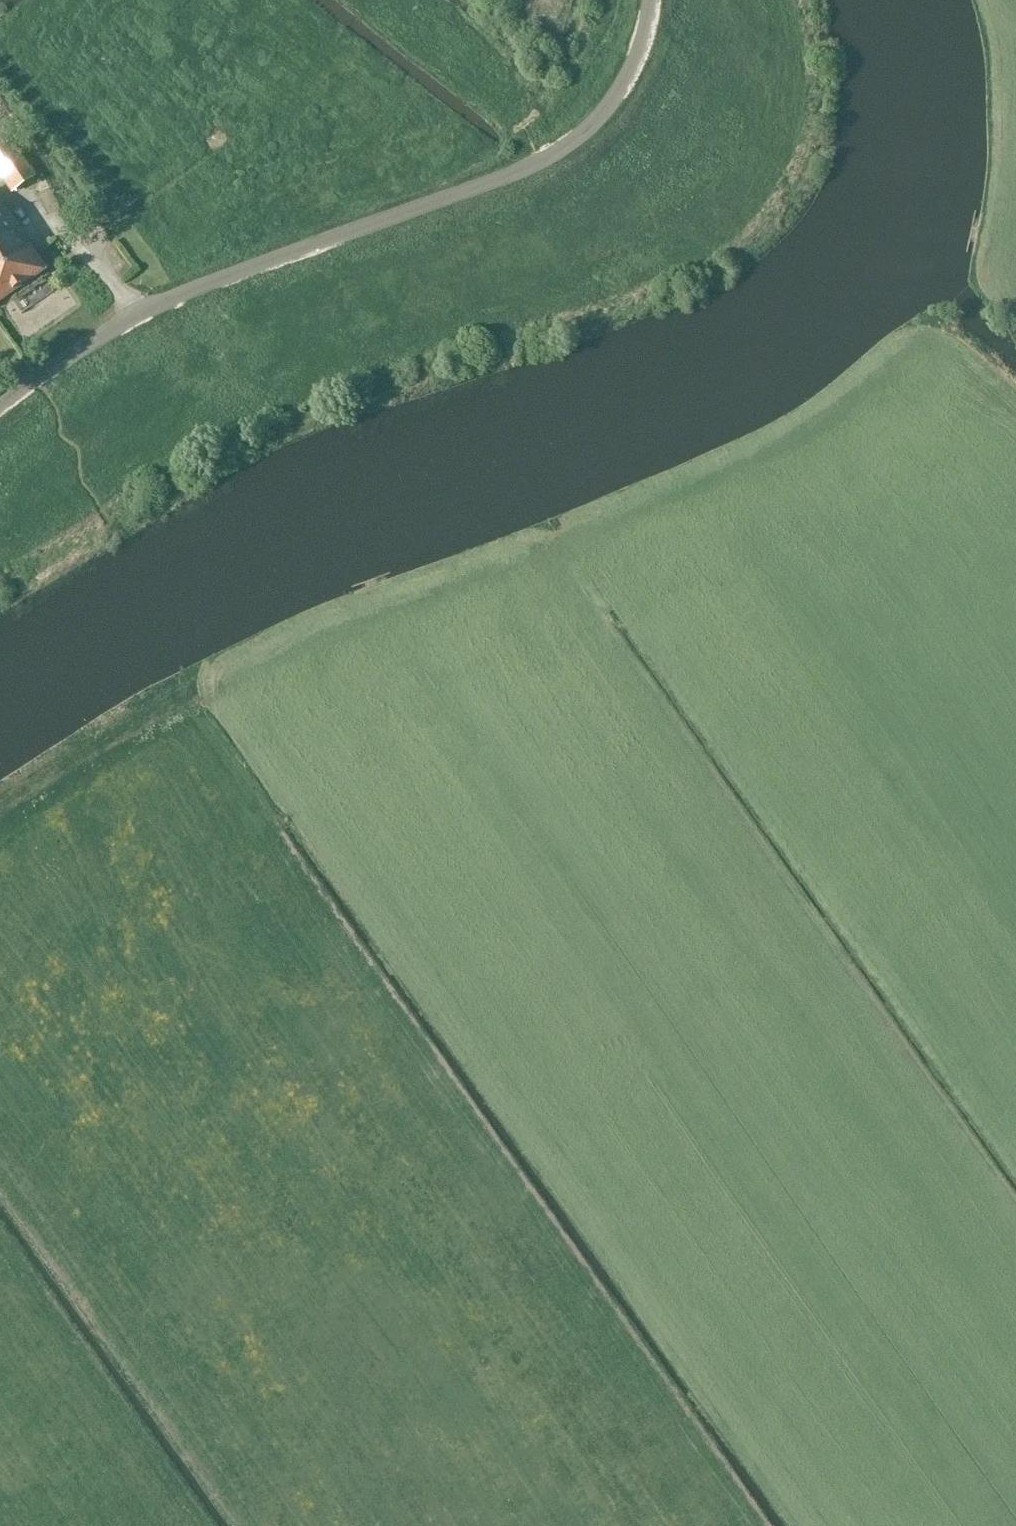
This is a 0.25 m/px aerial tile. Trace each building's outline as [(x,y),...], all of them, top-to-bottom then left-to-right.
[(12,195),(36,177),(7,138),(0,143),(0,178),(12,195)] [(46,269),(0,202),(0,301),(46,269)] [(23,303),(35,324),(73,301),(61,280),(23,303)]
